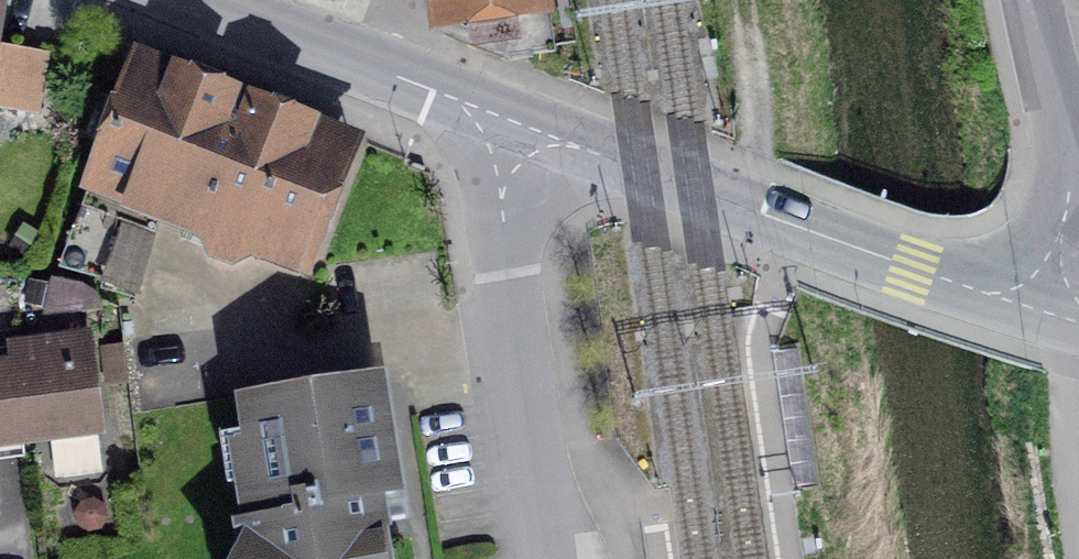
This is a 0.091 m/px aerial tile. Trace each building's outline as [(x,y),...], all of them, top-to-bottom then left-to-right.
[(447,17),(533,4),(532,0),(444,0),(447,17)] [(43,53),(0,47),(0,108),(33,113),(43,53)] [(256,102),(139,57),(91,188),(121,200),(199,232),(214,254),(224,260),(236,258),(244,250),(240,223),(308,249),(344,156),(249,120),(256,102)] [(155,225),(117,214),(121,200),(91,188),(61,266),(138,287),(155,225)] [(96,432),(100,431),(87,335),(9,345),(11,364),(0,366),(0,444),(50,437),(54,469),(62,475),(94,471),(100,463),(96,432)] [(775,351),(795,486),(816,483),(796,348),(775,351)] [(258,480),(244,482),(252,529),(244,530),(248,558),(382,558),(377,529),(387,527),(382,493),(393,491),(376,385),(246,406),(258,480)]
